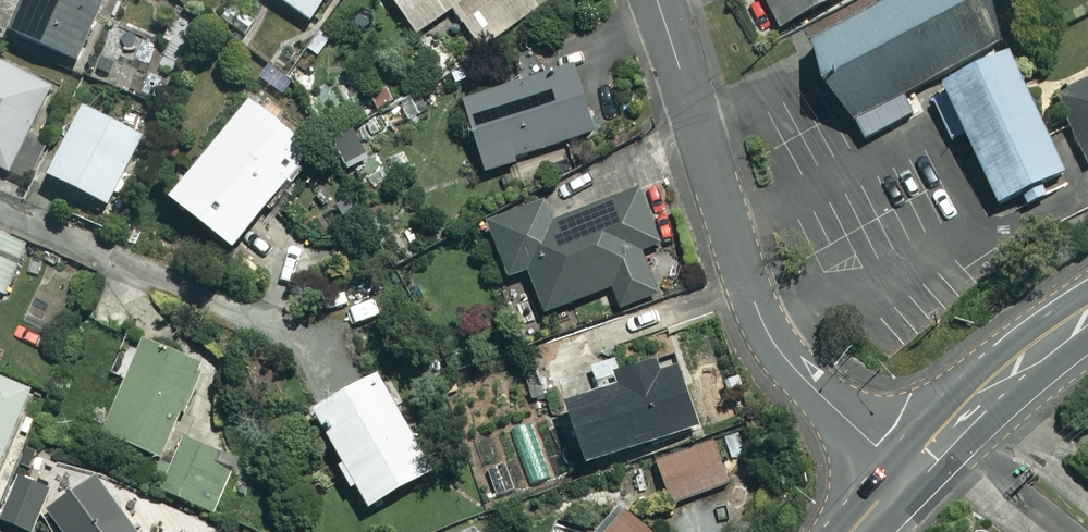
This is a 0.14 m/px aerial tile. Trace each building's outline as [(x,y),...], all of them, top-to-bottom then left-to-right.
[(4,30),(82,66),(113,0),(18,0),(4,30)] [(307,22),(323,0),(276,0),(307,22)] [(530,0),(390,0),(414,34),(451,8),(480,49),(537,9),(530,0)] [(777,28),(830,0),(762,0),(777,28)] [(983,0),(895,0),(812,42),(863,141),(917,114),(907,95),(1005,45),(983,0)] [(1071,184),(1010,55),(929,93),(951,141),(967,134),(1005,215),(1071,184)] [(0,64),(0,168),(8,172),(49,87),(0,64)] [(589,135),(569,68),(460,101),(481,172),(513,163),(512,158),(589,135)] [(1072,135),(1055,143),(1065,166),(1082,158),(1086,166),(1087,165),(1087,80),(1053,96),(1072,135)] [(290,190),(317,157),(247,99),(165,198),(227,249),(281,183),(290,190)] [(143,139),(79,107),(44,177),(109,208),(143,139)] [(661,243),(640,190),(551,224),(542,201),(484,224),(504,278),(525,270),(541,314),(610,287),(618,309),(654,295),(638,252),(661,243)] [(0,234),(0,289),(6,291),(25,245),(0,234)] [(199,369),(142,342),(100,432),(156,459),(199,369)] [(694,428),(670,355),(615,373),(612,362),(590,369),(598,393),(559,405),(579,466),(694,428)] [(430,471),(375,373),(304,412),(359,511),(430,471)] [(0,379),(0,457),(29,391),(0,379)] [(235,464),(183,440),(160,490),(212,513),(235,464)] [(726,486),(712,442),(655,461),(670,504),(726,486)] [(45,512),(59,531),(131,531),(92,478),(45,512)] [(621,508),(597,531),(646,531),(621,508)]
